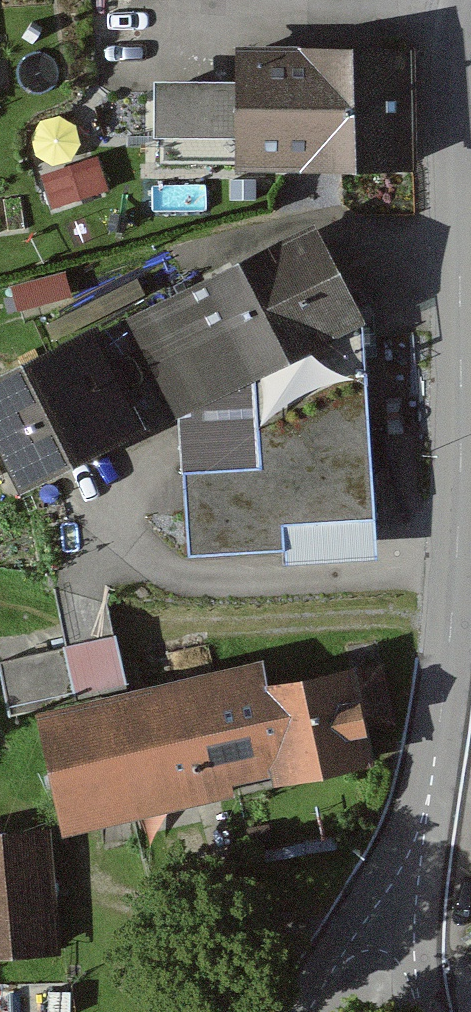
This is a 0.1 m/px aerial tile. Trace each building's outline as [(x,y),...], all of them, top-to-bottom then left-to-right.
[(235,91),(153,90),(153,162),(293,162),(294,164),(412,166),(408,52),(291,54),(235,54),(235,91)] [(105,133),(50,141),(54,173),(110,165),(105,133)] [(316,247),(306,227),(130,320),(174,413),(245,368),(351,315),(345,304),(359,297),(330,241),(316,247)] [(354,315),(351,315),(245,368),(174,413),(189,555),(276,549),(275,523),(367,518),(354,315)] [(20,489),(142,431),(94,332),(0,377),(0,450),(20,489)] [(32,707),(119,688),(108,634),(0,657),(0,706),(2,714),(32,707)] [(248,672),(209,681),(201,683),(221,774),(266,764),(269,778),(362,757),(355,725),(383,719),(372,665),(252,689),(248,672)] [(55,810),(121,796),(206,777),(221,774),(201,683),(35,721),(55,810)] [(30,894),(28,870),(25,832),(0,834),(0,949),(35,946),(30,894)]
